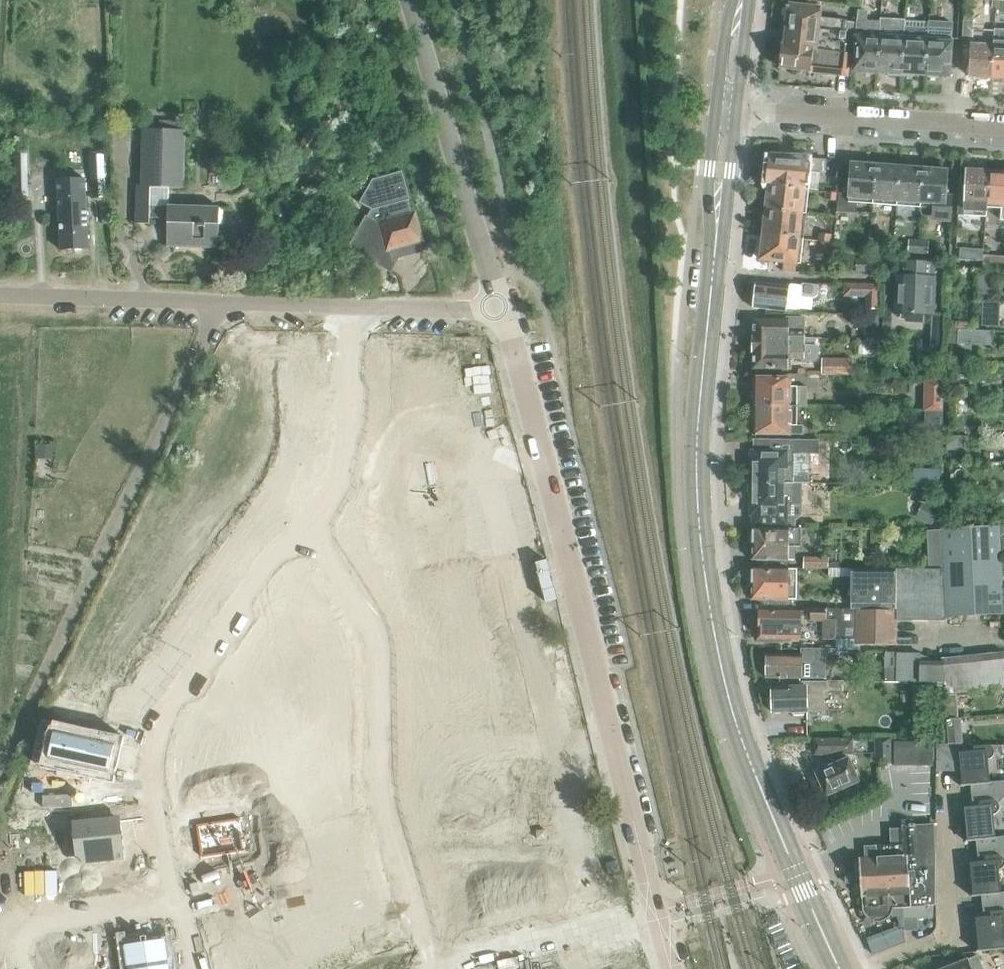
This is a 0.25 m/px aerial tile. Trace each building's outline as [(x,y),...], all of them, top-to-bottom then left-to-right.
[(879,18),(891,18),(892,0),(880,0),(879,18)] [(789,5),(787,27),(852,35),(853,23),(820,19),(822,9),(789,5)] [(963,9),(962,19),(961,45),(970,46),(968,77),(991,78),(993,46),(994,39),(971,38),(973,10),(963,9)] [(856,21),(853,72),(876,73),(879,23),(856,21)] [(904,21),(903,36),(901,75),(924,76),(928,23),(904,21)] [(879,23),(876,73),(901,75),(903,36),(879,34),(879,23)] [(948,78),(951,24),(928,23),(924,76),(948,78)] [(787,27),(785,41),(784,48),(849,54),(852,35),(787,27)] [(1003,79),(1003,46),(993,46),(991,78),(1003,79)] [(849,54),(784,48),(782,47),(779,69),(847,76),(849,54)] [(140,186),(136,186),(135,224),(149,224),(149,216),(167,217),(166,247),(218,249),(219,207),(168,206),(168,188),(183,189),(185,131),(142,130),(140,186)] [(307,130),(300,144),(308,148),(315,134),(307,130)] [(14,153),(15,194),(28,194),(26,154),(14,153)] [(104,154),(89,154),(91,200),(106,199),(104,154)] [(767,188),(769,188),(804,192),(806,175),(825,177),(826,164),(770,158),(767,188)] [(837,211),(856,212),(856,204),(872,204),(875,166),(851,164),(849,180),(839,180),(837,211)] [(883,205),(896,206),(897,202),(899,168),(875,166),(872,204),(883,205)] [(899,168),(897,202),(896,206),(909,207),(920,207),(923,169),(899,168)] [(933,209),(932,214),(940,215),(940,221),(950,221),(951,196),(944,196),(946,171),(923,169),(920,207),(933,209)] [(989,172),(965,170),(963,208),(974,209),(974,207),(987,208),(987,203),(989,172)] [(989,172),(987,203),(987,208),(1001,209),(1000,220),(1003,221),(1003,173),(989,172)] [(419,241),(421,241),(414,215),(412,216),(408,200),(410,200),(403,173),(374,180),(361,203),(372,210),(369,216),(367,215),(349,245),(385,266),(389,269),(386,274),(396,280),(411,255),(422,252),(419,241)] [(88,250),(84,179),(57,180),(60,251),(88,250)] [(802,216),(804,192),(769,188),(766,212),(802,216)] [(825,200),(837,201),(838,193),(825,191),(825,200)] [(799,240),(802,216),(766,212),(764,237),(799,240)] [(797,266),(799,240),(764,237),(761,262),(797,266)] [(908,253),(916,254),(917,240),(909,240),(908,253)] [(928,241),(917,240),(916,254),(927,255),(928,241)] [(983,260),(983,255),(983,248),(966,247),(966,259),(983,260)] [(983,255),(983,260),(983,267),(1003,268),(1003,256),(983,255)] [(865,272),(866,259),(856,259),(855,272),(865,272)] [(876,259),(866,259),(865,272),(876,273),(876,259)] [(897,262),(896,276),(894,313),(902,313),(902,320),(906,320),(906,322),(923,323),(923,315),(932,315),(934,278),(934,264),(897,262)] [(989,295),(990,275),(978,275),(977,295),(989,295)] [(755,286),(752,285),(749,309),(754,309),(786,312),(786,309),(797,310),(800,307),(801,297),(813,298),(817,296),(818,289),(817,286),(804,285),(802,288),(755,283),(755,286)] [(878,310),(879,284),(856,283),(856,297),(865,298),(865,309),(878,310)] [(993,325),(993,305),(982,305),(981,324),(993,325)] [(883,312),(882,331),(891,331),(892,312),(883,312)] [(878,339),(879,315),(863,314),(862,339),(878,339)] [(754,336),(752,336),(752,344),(803,347),(803,338),(804,338),(804,331),(805,320),(784,320),(784,321),(755,320),(754,336)] [(949,330),(975,332),(975,322),(953,321),(952,328),(949,328),(949,330)] [(991,332),(975,332),(949,330),(949,344),(956,344),(956,345),(990,346),(991,332)] [(803,347),(752,344),(751,352),(753,352),(752,368),(785,370),(786,358),(799,359),(799,362),(801,364),(812,364),(816,360),(817,349),(815,347),(815,338),(804,338),(803,338),(803,347)] [(873,355),(874,342),(856,341),(855,354),(873,355)] [(962,362),(962,348),(951,348),(950,362),(962,362)] [(307,359),(262,362),(264,402),(284,401),(284,402),(293,402),(293,400),(311,399),(308,356),(307,356),(307,359)] [(852,375),(852,371),(852,360),(821,360),(821,375),(852,375)] [(954,377),(963,377),(963,366),(954,366),(954,377)] [(750,395),(750,402),(753,404),(753,406),(796,407),(807,407),(807,387),(789,387),(789,379),(754,378),(754,386),(753,387),(753,392),(750,395)] [(923,380),(923,410),(942,410),(942,380),(923,380)] [(796,407),(753,406),(753,411),(750,414),(750,420),(753,422),(753,426),(755,426),(754,434),(803,435),(803,426),(796,426),(796,407)] [(925,440),(942,440),(942,411),(925,411),(925,440)] [(749,482),(793,483),(794,454),(819,455),(819,440),(759,439),(759,455),(752,455),(752,473),(750,475),(749,482)] [(38,443),(37,456),(54,457),(54,444),(38,443)] [(913,470),(913,484),(940,485),(940,470),(913,470)] [(788,504),(802,504),(802,483),(793,483),(749,482),(749,493),(752,495),(751,514),(758,514),(758,521),(781,522),(781,517),(788,517),(788,504)] [(915,516),(931,523),(937,511),(921,503),(915,516)] [(454,517),(433,522),(440,550),(461,544),(454,517)] [(751,561),(787,561),(787,560),(794,560),(795,546),(801,546),(801,528),(781,528),(781,522),(758,521),(758,529),(751,529),(751,561)] [(1003,614),(1002,588),(999,525),(942,529),(942,531),(941,572),(943,572),(944,616),(1003,614)] [(941,572),(942,531),(926,532),(927,572),(941,572)] [(829,569),(829,563),(829,557),(803,557),(803,568),(829,569)] [(268,561),(257,562),(259,579),(270,578),(268,561)] [(751,600),(786,602),(795,602),(796,585),(797,571),(752,569),(751,600)] [(896,571),(852,570),(851,611),(895,611),(896,571)] [(943,572),(941,572),(927,572),(896,571),(895,611),(895,620),(944,620),(944,616),(943,572)] [(896,646),(895,620),(895,611),(851,611),(812,610),(811,620),(821,620),(821,636),(855,637),(855,645),(896,646)] [(759,612),(758,643),(783,643),(783,639),(800,639),(800,613),(759,612)] [(800,654),(767,654),(767,676),(779,677),(779,681),(800,681),(800,679),(802,679),(802,677),(801,677),(802,665),(816,665),(816,662),(825,662),(825,649),(800,648),(800,654)] [(938,663),(937,682),(944,681),(945,695),(955,694),(1003,689),(1003,652),(942,659),(942,663),(938,663)] [(934,682),(937,682),(938,663),(934,663),(920,663),(921,654),(900,654),(900,681),(934,682)] [(309,674),(315,717),(336,715),(336,717),(338,716),(338,714),(349,713),(346,695),(345,683),(346,683),(345,682),(345,678),(345,677),(344,677),(343,669),(309,674)] [(779,687),(772,688),(773,713),(817,712),(824,712),(824,691),(842,691),(842,681),(827,681),(827,682),(800,681),(779,681),(779,687)] [(945,695),(939,696),(941,720),(957,718),(955,694),(945,695)] [(930,707),(912,707),(911,728),(930,729),(930,707)] [(941,720),(939,720),(941,744),(963,744),(960,718),(957,718),(941,720)] [(50,760),(49,761),(108,774),(115,742),(56,730),(56,731),(60,732),(53,761),(50,760)] [(891,738),(875,738),(875,762),(891,763),(891,738)] [(852,756),(852,741),(814,741),(814,756),(830,756),(829,766),(815,773),(827,798),(831,796),(836,807),(861,795),(856,784),(859,783),(847,756),(852,756)] [(933,742),(894,742),(894,765),(933,765),(933,742)] [(941,744),(936,744),(936,771),(961,771),(962,784),(962,785),(990,782),(988,759),(989,759),(990,759),(990,758),(991,758),(992,757),(992,756),(993,756),(993,755),(993,754),(994,753),(994,752),(994,751),(993,750),(993,749),(993,748),(992,748),(992,747),(991,746),(990,746),(989,745),(988,745),(987,745),(986,745),(974,746),(974,745),(963,744),(941,744)] [(960,785),(960,786),(970,785),(972,807),(965,808),(968,840),(995,837),(993,814),(997,812),(999,808),(1003,808),(1003,781),(990,782),(962,785),(960,785)] [(196,824),(201,858),(245,851),(239,818),(196,824)] [(121,820),(73,825),(76,855),(80,858),(79,859),(82,862),(83,861),(87,864),(125,860),(121,820)] [(893,908),(903,908),(903,920),(933,918),(933,905),(935,905),(935,855),(934,825),(901,826),(901,829),(902,845),(892,845),(864,847),(865,859),(860,860),(862,904),(862,907),(868,918),(883,920),(893,908)] [(539,837),(548,836),(547,828),(538,829),(539,837)] [(966,840),(966,841),(976,840),(977,854),(978,863),(970,863),(973,895),(1000,892),(997,870),(998,870),(1003,868),(1003,864),(1003,836),(995,837),(968,840),(966,840)] [(971,895),(971,896),(981,895),(983,918),(976,918),(979,950),(976,950),(977,950),(977,951),(1003,948),(1003,933),(1003,924),(1003,892),(1000,892),(973,895),(971,895)] [(906,941),(903,931),(877,938),(874,927),(866,930),(872,951),(906,941)] [(124,941),(129,968),(169,968),(164,935),(144,936),(124,941)] [(950,962),(942,965),(943,968),(983,968),(977,955),(952,965),(950,962)]
